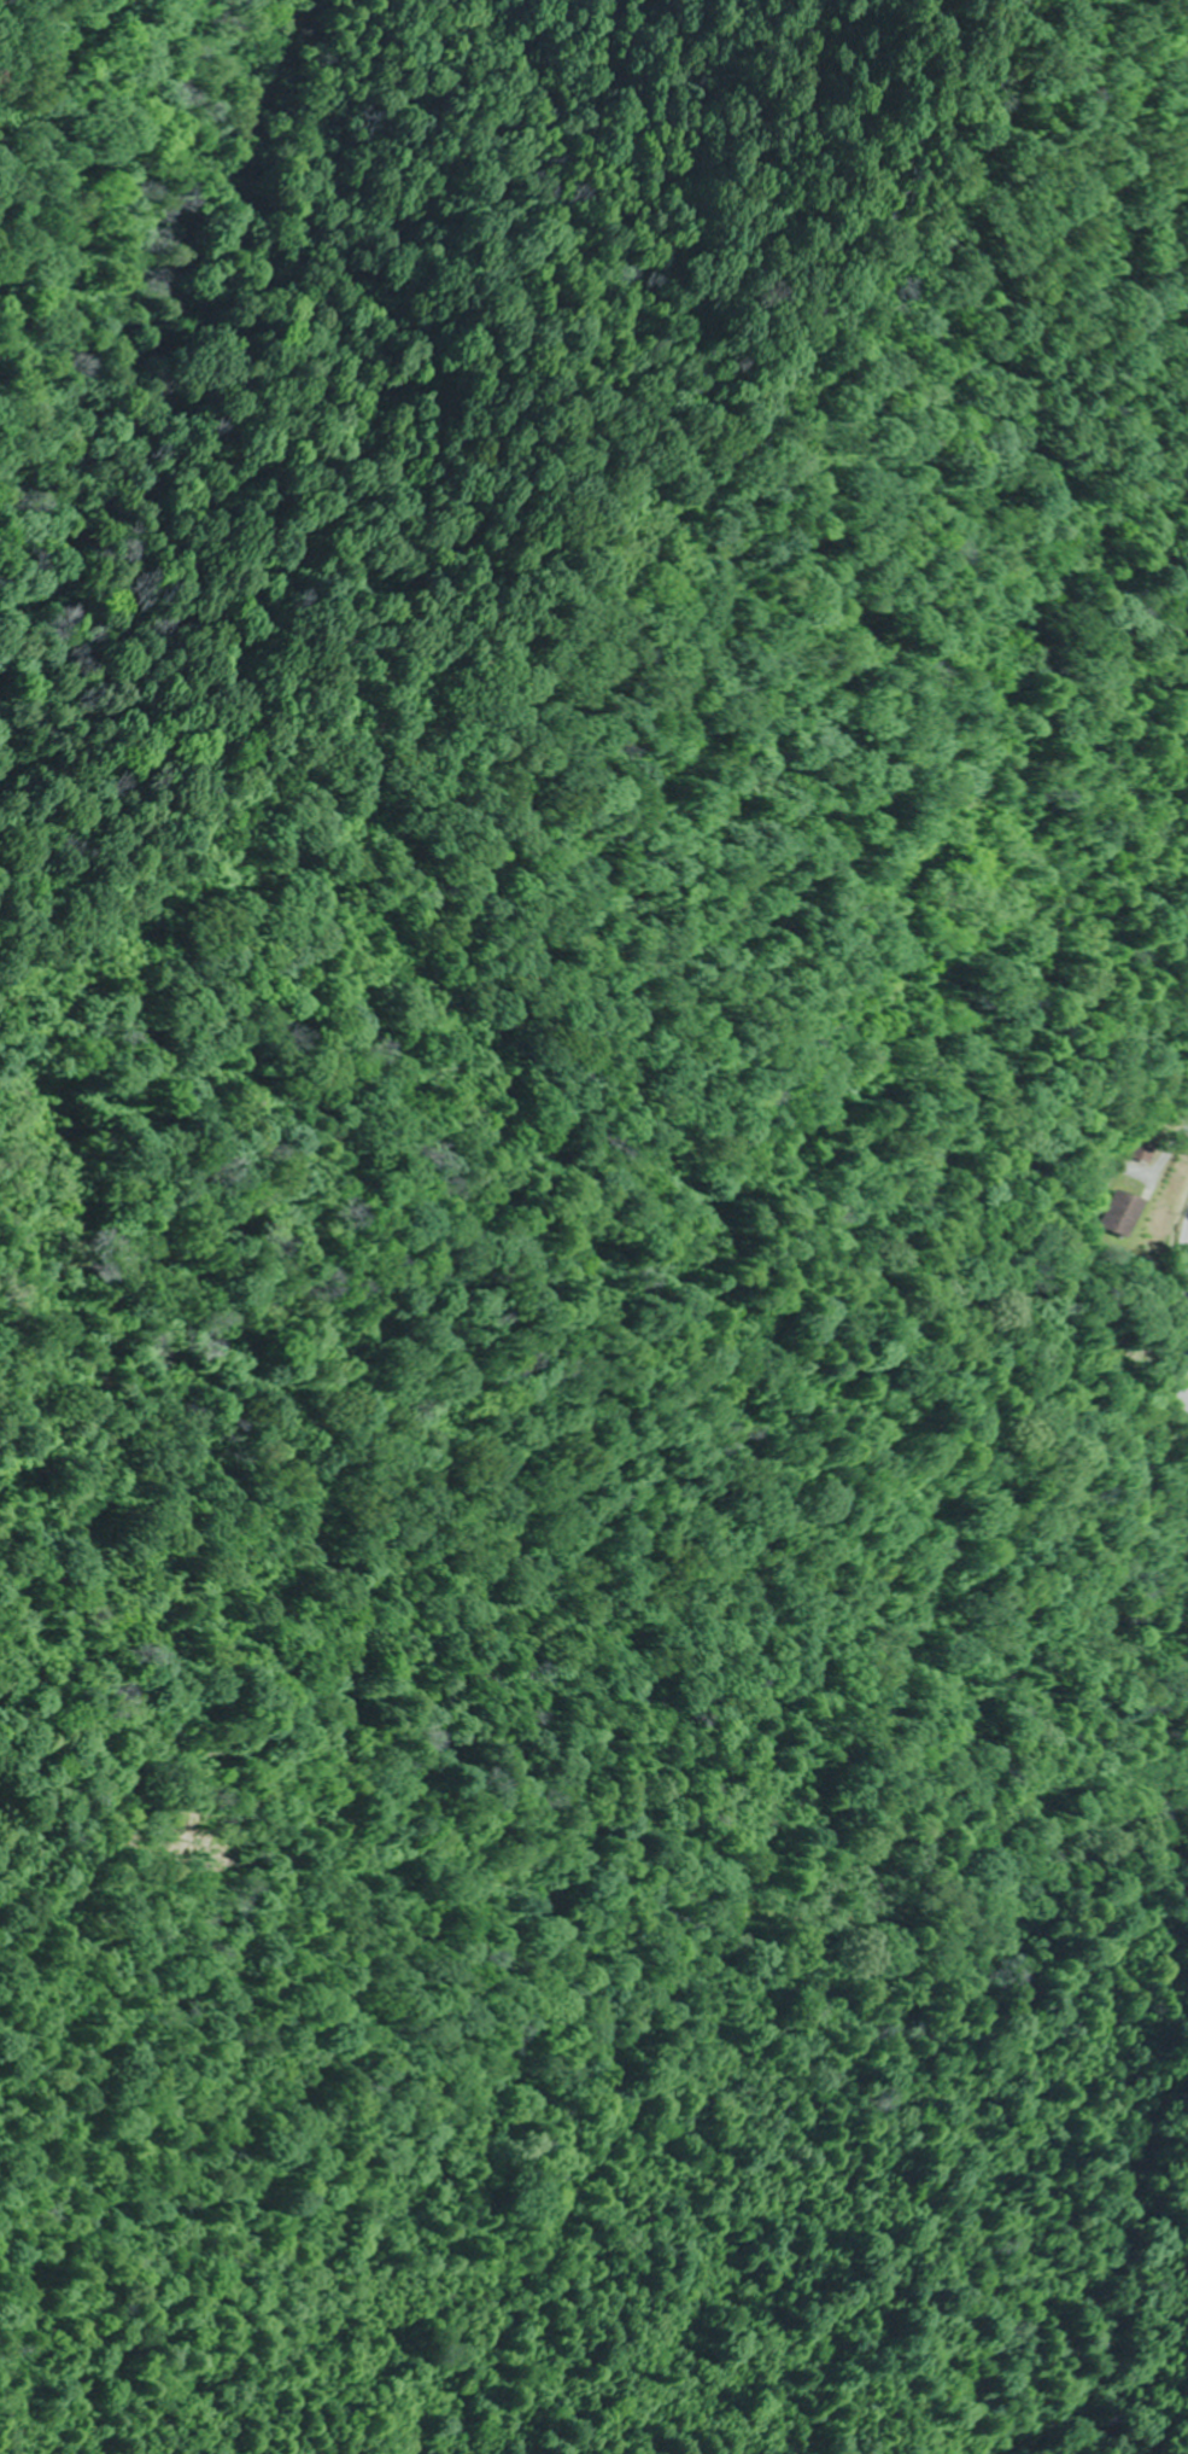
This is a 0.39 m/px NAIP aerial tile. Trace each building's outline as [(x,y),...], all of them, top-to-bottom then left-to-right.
[(1171,1140),(1153,1134),(1145,1157),(1163,1163),(1171,1140)] [(1157,1201),(1132,1188),(1112,1226),(1137,1239),(1157,1201)]
